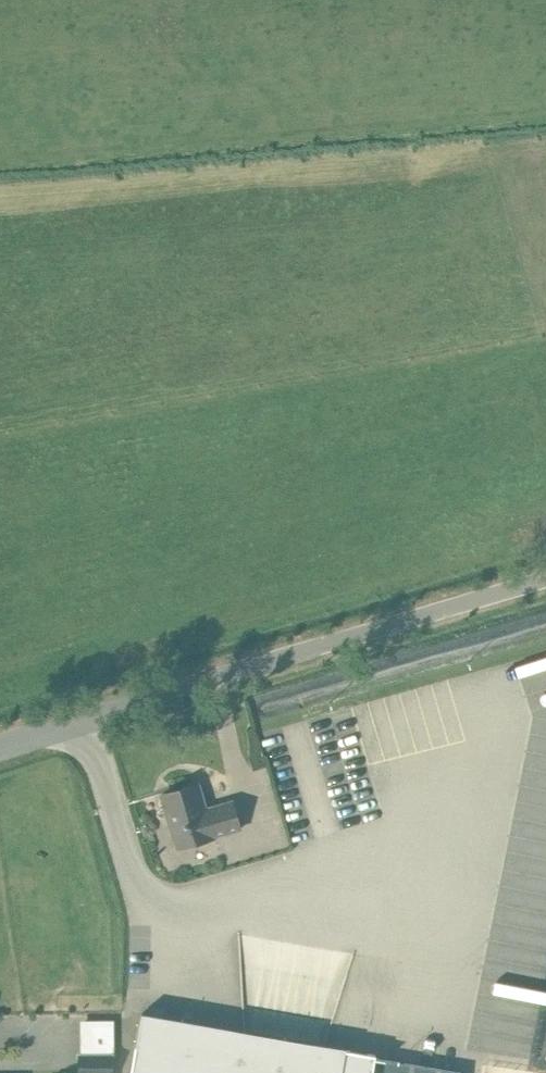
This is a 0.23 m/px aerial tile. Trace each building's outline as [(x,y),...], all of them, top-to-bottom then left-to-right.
[(533,737),(528,764),(541,767),(544,751),(545,752),(545,740),(533,737)] [(198,782),(161,793),(177,847),(240,829),(231,799),(205,807),(198,782)] [(472,1046),(545,1057),(545,915),(514,910),(518,888),(496,885),(472,1046)] [(375,1054),(170,1020),(171,1019),(141,1014),(132,1072),(372,1072),(375,1054)] [(77,1053),(77,1072),(113,1072),(113,1053),(77,1053)] [(382,1072),(461,1072),(385,1059),(382,1072)]
